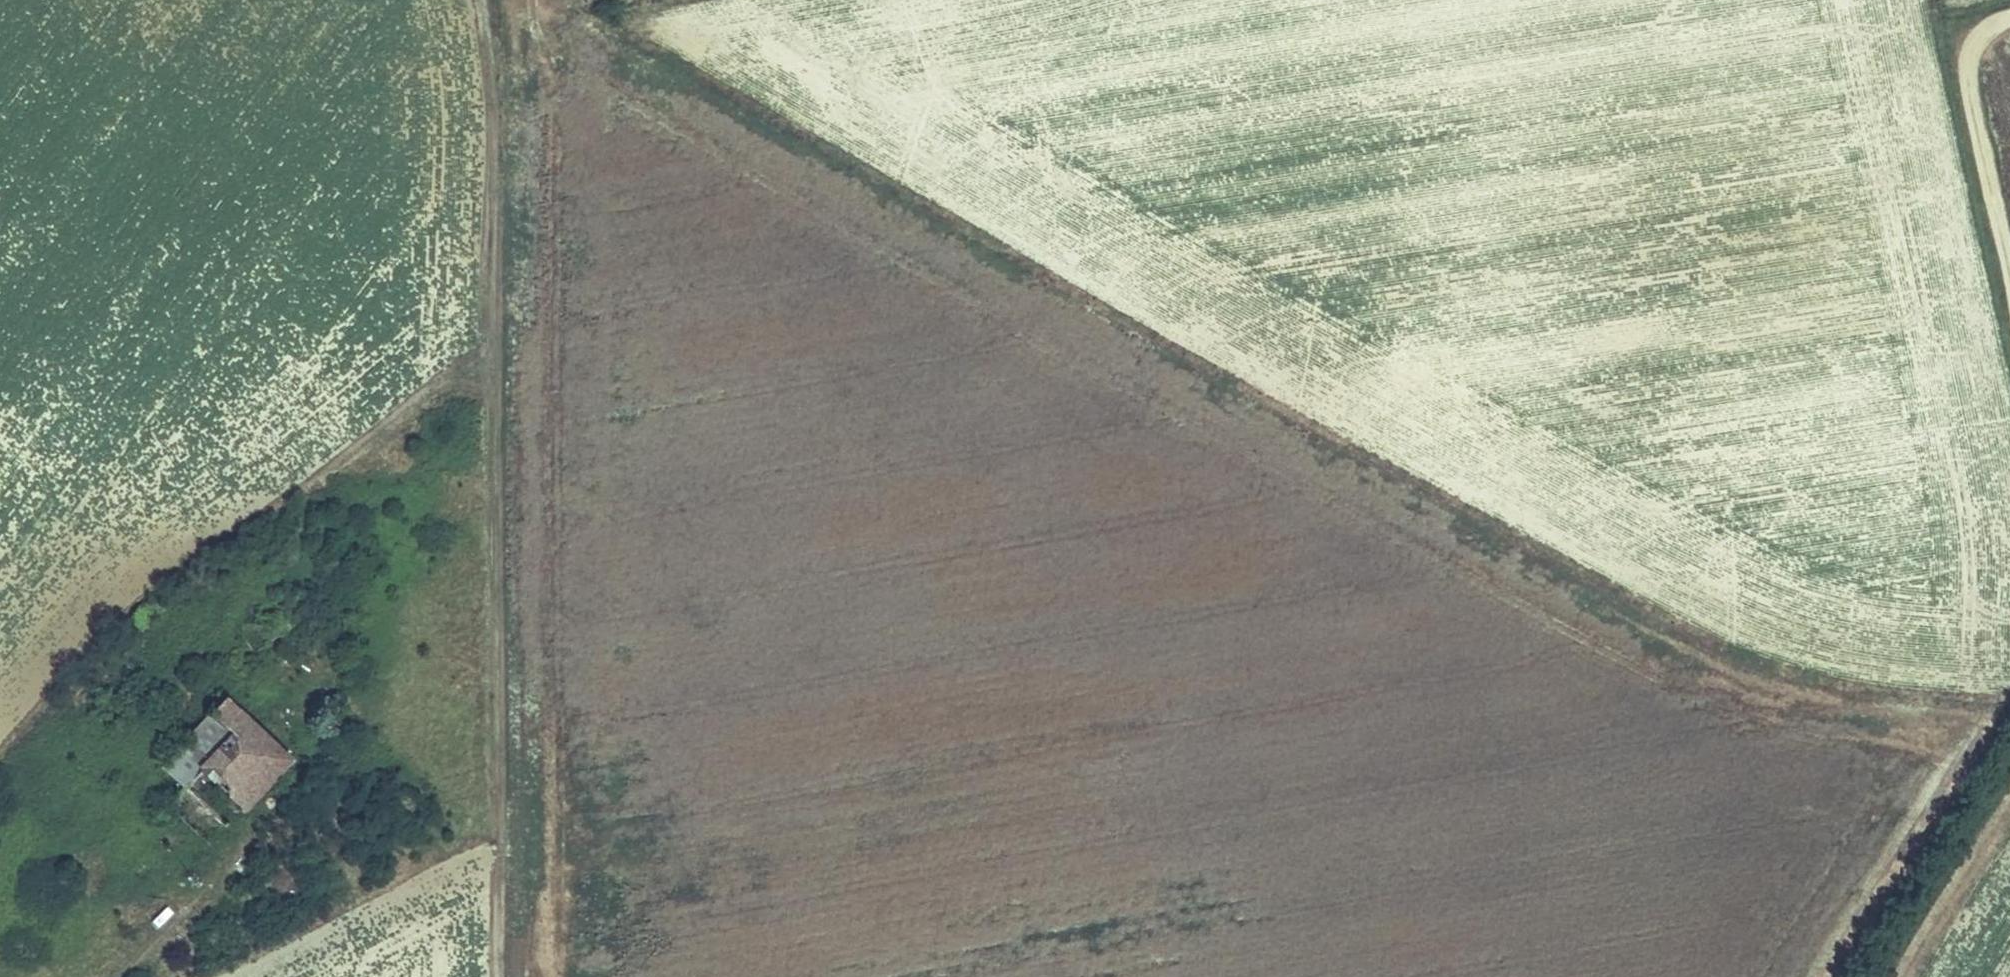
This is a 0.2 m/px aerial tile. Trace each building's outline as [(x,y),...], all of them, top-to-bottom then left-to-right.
[(182,784),(164,803),(209,846),(289,761),(225,697),(163,766),(182,784)] [(253,888),(272,907),(297,881),(277,864),(253,888)]
